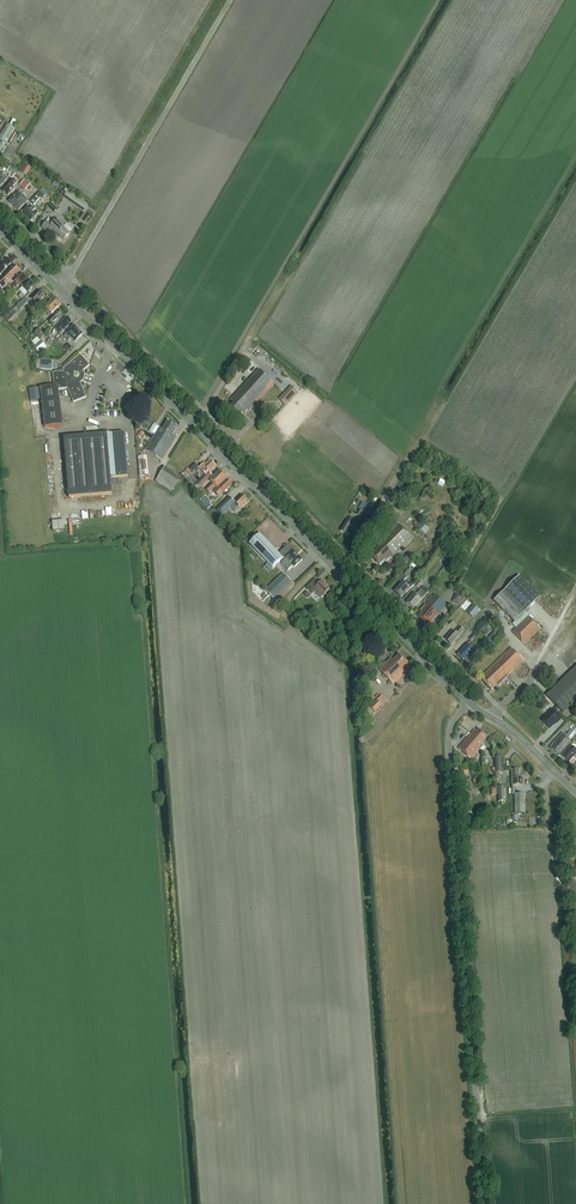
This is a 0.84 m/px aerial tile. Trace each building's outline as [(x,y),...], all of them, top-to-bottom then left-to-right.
[(17,130),(6,124),(0,134),(0,142),(8,146),(17,130)] [(26,176),(31,168),(26,164),(21,172),(26,176)] [(15,170),(12,167),(11,168),(10,167),(7,171),(10,174),(9,177),(11,179),(18,171),(16,169),(15,170)] [(2,192),(7,196),(11,192),(11,193),(15,189),(13,188),(17,183),(13,180),(2,192)] [(30,185),(25,180),(20,186),(25,191),(30,185)] [(45,196),(39,191),(30,202),(34,205),(40,198),(42,200),(45,196)] [(66,194),(86,208),(88,205),(68,191),(66,194)] [(9,202),(19,211),(28,201),(18,192),(9,202)] [(48,207),(50,208),(54,213),(58,209),(52,203),(48,207)] [(34,207),(31,204),(30,206),(29,205),(22,214),(31,223),(39,214),(32,208),(34,207)] [(67,224),(65,226),(58,219),(54,224),(49,219),(45,222),(46,223),(42,228),(47,234),(51,230),(53,232),(54,232),(63,241),(70,235),(68,233),(72,230),(67,224)] [(11,263),(10,263),(10,262),(9,261),(8,261),(6,259),(0,264),(0,267),(1,268),(0,268),(0,274),(11,263)] [(20,272),(14,266),(7,274),(0,282),(0,288),(2,289),(20,272)] [(18,286),(26,279),(24,276),(24,275),(22,274),(21,274),(21,273),(13,281),(15,283),(12,287),(15,290),(18,286)] [(21,299),(34,286),(29,281),(26,284),(25,284),(22,287),(22,288),(19,291),(22,293),(18,297),(21,299)] [(36,305),(44,296),(39,291),(31,299),(36,305)] [(29,302),(25,298),(16,306),(20,310),(29,302)] [(53,306),(58,302),(54,298),(45,307),(46,308),(43,310),(46,314),(52,308),(54,306),(53,306)] [(52,308),(46,314),(48,315),(50,312),(52,314),(61,305),(58,302),(53,306),(54,306),(52,308)] [(17,314),(13,310),(5,318),(8,322),(17,314)] [(59,312),(58,311),(48,321),(53,327),(59,321),(58,320),(62,315),(62,314),(60,312),(59,312)] [(66,318),(63,321),(55,329),(59,334),(63,330),(65,332),(70,328),(68,326),(71,323),(66,318)] [(83,335),(74,326),(66,333),(67,334),(64,336),(69,341),(72,339),(75,342),(83,335)] [(33,348),(46,336),(39,329),(34,334),(37,338),(32,342),(33,343),(31,345),(33,348)] [(40,354),(47,348),(41,342),(34,348),(40,354)] [(90,366),(80,355),(63,370),(63,372),(53,373),(54,387),(40,388),(45,428),(63,426),(59,397),(58,390),(67,389),(73,403),(86,398),(80,382),(83,380),(84,375),(82,372),(90,366)] [(52,371),(52,361),(36,360),(36,369),(52,371)] [(274,384),(258,370),(230,400),(233,404),(226,411),(236,419),(242,412),(244,414),(248,410),(249,411),(255,404),(255,405),(274,384)] [(297,392),(291,386),(279,399),(285,405),(297,392)] [(39,388),(29,389),(31,401),(40,400),(39,388)] [(157,432),(146,451),(161,462),(176,438),(172,436),(177,428),(168,421),(163,430),(161,428),(158,433),(157,432)] [(128,477),(124,434),(64,439),(69,498),(112,495),(111,478),(128,477)] [(140,456),(141,476),(150,475),(149,456),(140,456)] [(212,475),(209,473),(215,466),(210,461),(205,466),(204,465),(200,469),(205,474),(204,476),(194,486),(197,490),(212,475)] [(198,467),(194,463),(187,471),(188,472),(190,470),(192,473),(198,467)] [(168,468),(159,483),(175,493),(185,478),(168,468)] [(223,494),(232,485),(227,480),(228,479),(219,470),(209,480),(212,484),(206,490),(209,494),(216,487),(217,488),(214,492),(218,496),(222,493),(223,494)] [(242,495),(242,496),(235,503),(229,497),(216,510),(222,516),(230,507),(235,511),(239,507),(240,508),(243,506),(243,505),(247,501),(242,495)] [(211,502),(205,496),(199,501),(207,510),(212,506),(210,504),(211,502)] [(367,506),(362,503),(358,509),(359,510),(356,515),(360,518),(367,506)] [(355,521),(350,517),(340,531),(345,534),(349,529),(352,531),(355,526),(353,525),(355,521)] [(64,521),(52,522),(53,531),(65,530),(64,521)] [(412,539),(398,524),(377,545),(379,548),(371,557),(379,566),(385,561),(386,562),(390,558),(391,560),(412,539)] [(288,546),(287,547),(285,545),(283,547),(285,548),(279,554),(260,534),(249,544),(272,569),(281,560),(283,562),(290,569),(292,566),(294,568),(302,560),(288,546)] [(445,561),(447,558),(439,553),(437,556),(445,561)] [(416,567),(412,563),(402,574),(405,578),(416,567)] [(291,582),(283,574),(265,591),(273,599),(291,582)] [(540,598),(519,576),(494,601),(514,623),(540,598)] [(318,585),(316,582),(314,580),(306,588),(312,594),(315,592),(321,599),(329,591),(324,585),(325,584),(322,581),(318,585)] [(423,584),(419,581),(415,586),(418,589),(423,584)] [(401,598),(410,589),(414,585),(411,582),(408,586),(404,582),(394,592),(401,598)] [(417,594),(418,595),(417,597),(414,594),(406,603),(413,609),(423,598),(428,592),(423,587),(417,594)] [(459,606),(464,596),(456,593),(452,602),(459,606)] [(426,621),(429,624),(446,606),(434,595),(425,605),(419,611),(420,612),(417,616),(425,623),(426,621)] [(473,605),(467,613),(472,618),(479,610),(473,605)] [(540,629),(528,616),(512,632),(524,645),(540,629)] [(489,621),(484,626),(489,630),(493,625),(489,621)] [(459,628),(455,633),(452,631),(445,639),(451,645),(463,631),(459,628)] [(496,638),(492,634),(487,639),(486,638),(479,646),(485,652),(492,644),(492,643),(496,638)] [(470,641),(467,644),(457,655),(464,662),(469,657),(470,658),(476,652),(475,651),(476,650),(475,647),(470,641)] [(502,682),(503,680),(506,678),(523,661),(511,648),(481,677),(485,681),(483,682),(491,690),(497,685),(498,686),(502,682)] [(393,685),(409,668),(407,666),(409,664),(399,655),(393,661),(391,659),(386,664),(385,663),(382,666),(383,667),(379,671),(393,685)] [(546,697),(556,707),(553,710),(553,709),(549,713),(549,712),(546,715),(546,716),(541,721),(550,730),(556,723),(556,724),(562,719),(556,713),(559,710),(563,714),(575,702),(575,667),(546,697)] [(382,706),(376,700),(370,707),(375,713),(382,706)] [(474,730),(457,749),(471,760),(483,746),(481,744),(487,737),(479,730),(477,732),(474,730)] [(573,743),(570,741),(563,734),(554,743),(554,744),(550,749),(558,757),(564,751),(565,752),(573,743)] [(569,763),(573,757),(574,757),(575,755),(575,751),(571,747),(562,757),(569,763)] [(501,765),(500,757),(495,758),(496,773),(495,773),(496,781),(500,780),(499,773),(505,772),(504,765),(501,765)] [(523,778),(519,778),(519,770),(511,770),(511,786),(523,786),(523,778)] [(505,801),(504,787),(497,788),(498,802),(505,801)] [(515,814),(525,814),(525,794),(514,794),(515,814)]
